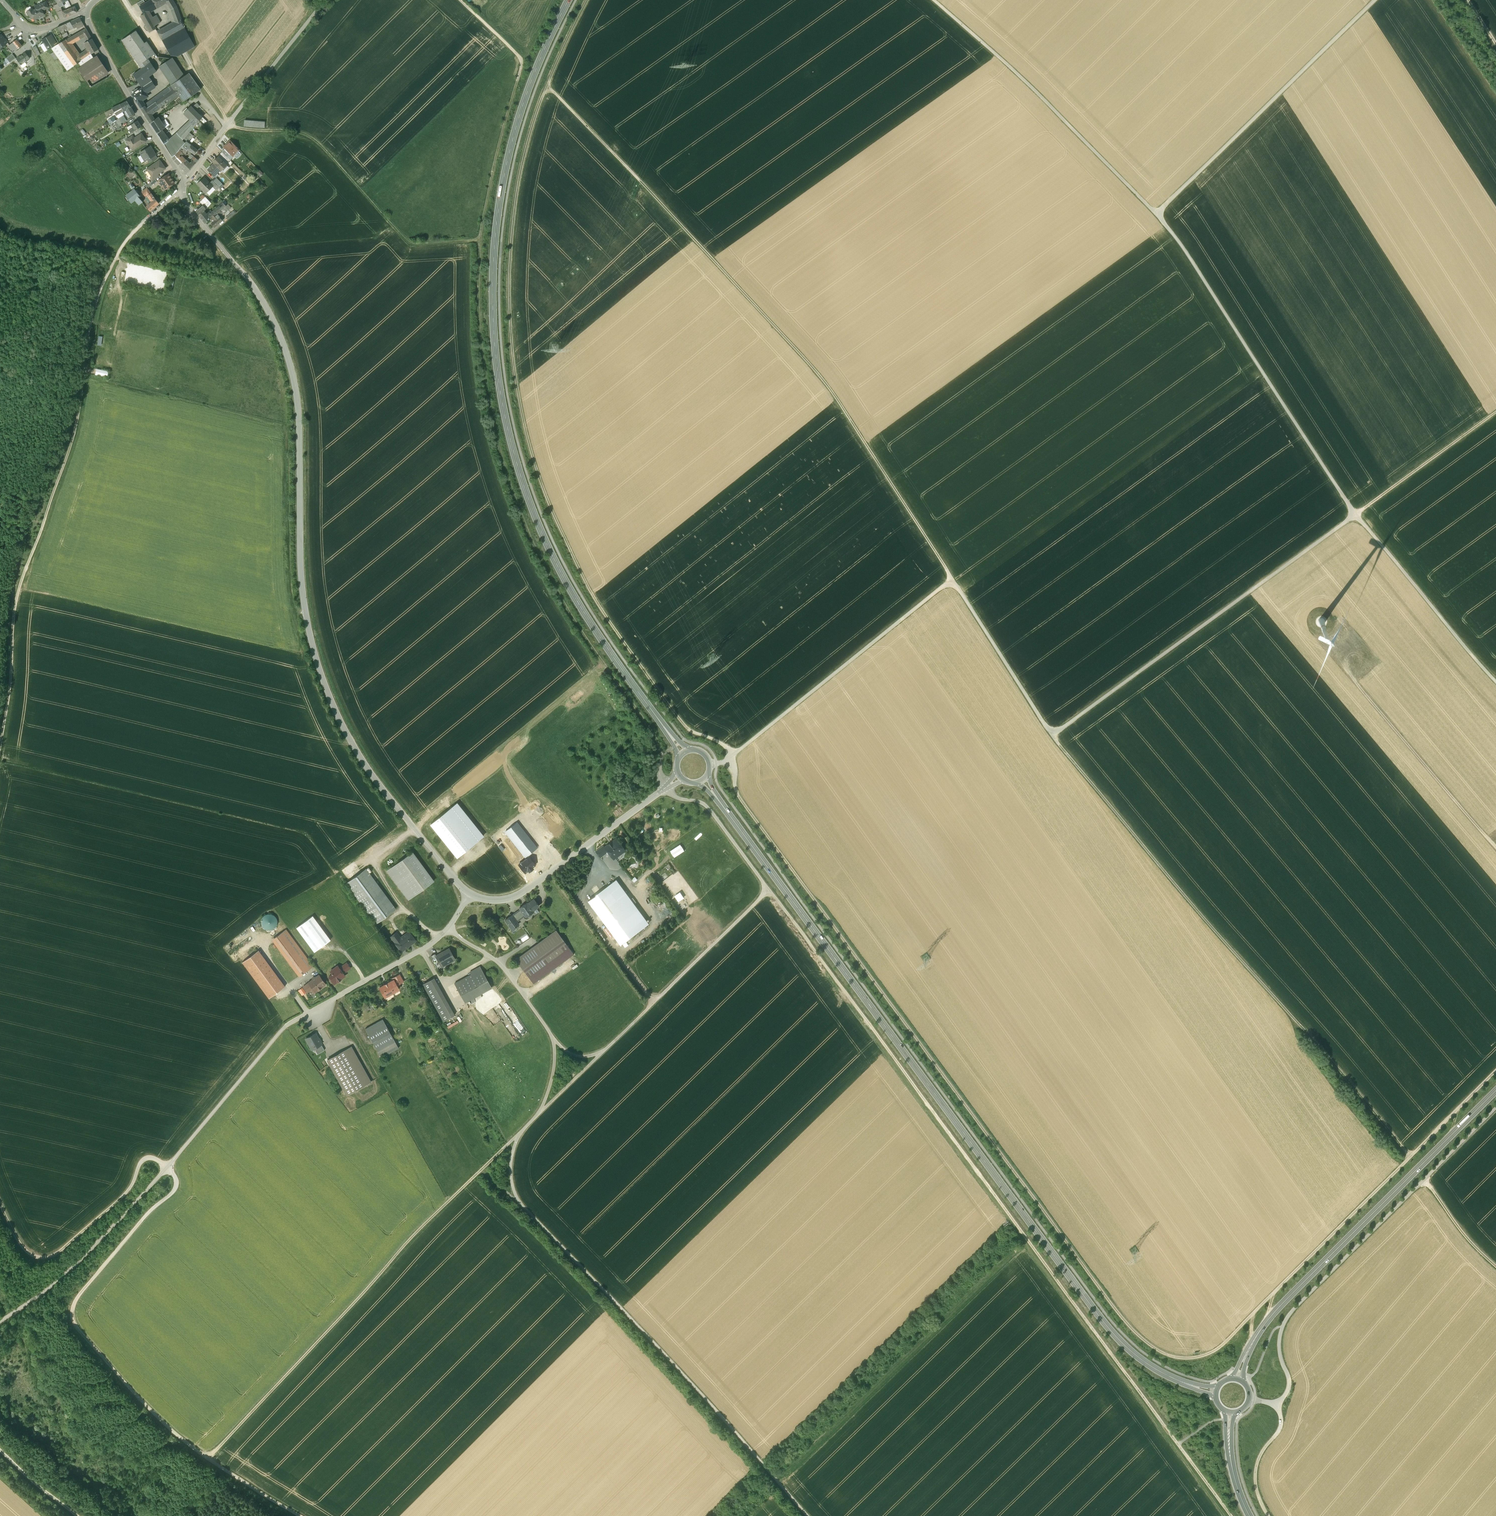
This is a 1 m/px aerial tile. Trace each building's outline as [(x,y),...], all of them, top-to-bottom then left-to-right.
[(152,0),(151,0),(145,3),(143,0),(137,3),(144,14),(141,16),(150,32),(155,29),(154,26),(160,22),(156,15),(150,19),(146,13),(157,7),(152,0)] [(168,0),(167,1),(168,3),(167,3),(171,9),(176,22),(158,32),(171,55),(177,56),(180,55),(188,65),(193,63),(187,51),(195,46),(180,20),(181,19),(176,6),(172,0),(169,0),(168,0)] [(41,3),(35,6),(36,9),(33,11),(32,9),(28,11),(31,19),(34,18),(35,20),(41,17),(40,16),(43,14),(42,11),(49,7),(46,2),(41,4),(41,3)] [(69,9),(63,12),(61,7),(60,8),(58,4),(54,5),(55,8),(60,19),(71,15),(77,12),(75,7),(71,8),(70,7),(69,8),(69,9)] [(80,18),(73,21),(76,26),(83,23),(80,18)] [(73,21),(65,24),(67,28),(68,30),(76,26),(73,21)] [(67,28),(65,24),(57,28),(63,39),(67,36),(64,30),(67,28)] [(144,43),(136,31),(123,40),(142,69),(151,63),(148,59),(155,54),(147,41),(144,43)] [(98,49),(89,34),(84,37),(86,41),(84,42),(88,49),(91,54),(98,49)] [(56,45),(51,36),(43,41),(44,43),(48,50),(51,48),(56,45)] [(22,46),(17,39),(8,46),(13,52),(22,46)] [(56,45),(51,48),(54,52),(59,58),(67,70),(73,66),(63,49),(69,46),(65,40),(56,45)] [(77,57),(69,46),(63,49),(73,66),(74,65),(80,62),(80,61),(77,57)] [(88,49),(77,57),(80,61),(91,54),(88,49)] [(59,58),(54,52),(51,54),(55,60),(59,58)] [(15,58),(12,53),(6,58),(10,62),(10,63),(15,58)] [(25,53),(20,57),(19,56),(16,59),(20,64),(21,65),(25,62),(30,58),(25,53)] [(80,61),(80,62),(83,65),(94,58),(91,54),(80,61)] [(83,65),(78,69),(86,81),(90,78),(93,83),(106,75),(95,57),(94,58),(83,65)] [(160,68),(172,84),(185,75),(174,59),(160,68)] [(134,78),(142,89),(152,82),(149,79),(158,73),(151,63),(142,69),(144,71),(134,78)] [(172,84),(171,85),(178,95),(183,102),(200,90),(188,73),(185,75),(172,84)] [(142,89),(133,95),(141,108),(144,106),(142,103),(144,103),(142,100),(145,98),(142,94),(155,86),(152,82),(142,89)] [(171,90),(164,95),(165,96),(146,109),(150,114),(168,101),(169,102),(178,95),(171,85),(168,87),(171,90)] [(130,107),(127,101),(120,105),(123,111),(128,118),(130,117),(135,114),(130,107)] [(116,115),(123,111),(120,105),(117,106),(112,108),(116,115)] [(169,139),(164,144),(172,157),(178,151),(179,150),(182,147),(186,141),(188,142),(193,135),(189,132),(203,116),(191,105),(182,113),(188,119),(176,133),(169,139)] [(146,109),(144,106),(141,108),(150,123),(154,120),(146,109)] [(115,120),(113,122),(117,130),(122,127),(121,124),(127,120),(124,115),(115,120)] [(154,120),(150,123),(156,133),(162,129),(165,127),(158,117),(154,120)] [(141,127),(137,121),(131,125),(133,127),(129,130),(131,133),(141,127)] [(169,139),(162,129),(156,133),(164,144),(169,139)] [(141,134),(134,139),(132,136),(126,140),(129,144),(130,144),(133,149),(146,141),(141,134)] [(188,142),(186,141),(182,147),(184,148),(187,150),(186,151),(187,152),(188,153),(190,151),(195,155),(198,150),(188,142)] [(241,151),(230,141),(224,147),(234,157),(239,152),(240,153),(241,151)] [(150,146),(141,152),(140,154),(141,155),(143,155),(146,161),(148,160),(155,155),(156,155),(150,146)] [(182,156),(178,151),(172,157),(174,161),(178,165),(181,162),(183,163),(186,160),(182,156)] [(226,165),(218,157),(213,162),(214,163),(220,170),(221,171),(226,165)] [(159,160),(148,168),(153,175),(153,176),(157,173),(159,171),(160,172),(165,169),(159,160)] [(190,164),(186,160),(183,163),(181,162),(178,165),(181,168),(187,173),(194,165),(191,163),(190,164)] [(214,163),(207,170),(214,176),(220,170),(214,163)] [(157,173),(153,176),(153,175),(150,178),(152,181),(155,179),(160,176),(157,173)] [(169,174),(158,181),(162,186),(163,185),(166,189),(174,183),(172,181),(173,180),(169,174)] [(209,183),(204,177),(197,184),(206,193),(212,187),(213,186),(209,183)] [(152,181),(146,186),(147,188),(157,182),(155,179),(152,181)] [(212,187),(206,193),(209,196),(215,190),(213,188),(212,187)] [(158,203),(147,188),(142,192),(145,195),(146,194),(148,196),(147,196),(152,202),(149,204),(147,207),(150,210),(158,203)] [(133,190),(126,196),(130,202),(135,199),(138,197),(139,195),(134,189),(133,190)] [(213,202),(218,207),(222,203),(218,197),(213,202)] [(204,204),(196,212),(199,215),(203,211),(204,211),(211,203),(208,200),(204,204)] [(210,213),(207,216),(210,219),(216,214),(226,206),(223,203),(222,203),(218,207),(210,213)] [(233,216),(228,210),(223,214),(228,219),(233,216)] [(206,214),(203,211),(199,215),(205,223),(210,219),(207,216),(210,213),(209,212),(206,214)] [(222,221),(216,214),(211,218),(214,221),(211,224),(214,227),(222,221)] [(562,703),(566,708),(578,698),(574,693),(562,703)] [(509,757),(526,743),(522,738),(505,752),(509,757)] [(315,789),(309,793),(315,803),(321,799),(315,789)] [(457,803),(430,824),(457,857),(483,836),(457,803)] [(603,846),(597,851),(601,857),(607,853),(608,854),(610,854),(611,854),(613,858),(615,858),(617,857),(617,855),(617,854),(620,852),(621,853),(625,850),(617,839),(604,848),(603,846)] [(412,852),(387,871),(408,900),(434,881),(412,852)] [(395,909),(366,869),(346,883),(376,923),(395,909)] [(620,944),(649,924),(616,880),(588,901),(620,944)] [(674,896),(678,902),(684,898),(680,892),(674,896)] [(520,909),(525,915),(526,917),(527,916),(529,917),(532,915),(532,912),(533,911),(532,911),(539,906),(534,899),(527,904),(526,903),(519,908),(520,909)] [(512,915),(516,922),(525,915),(520,909),(512,915)] [(271,930),(273,929),(276,927),(277,925),(277,922),(277,919),(275,917),(273,915),(270,914),(268,914),(265,915),(263,917),(261,919),(261,922),(261,925),(263,927),(265,929),(268,930),(271,930)] [(518,924),(516,922),(512,915),(505,920),(512,929),(515,927),(518,924)] [(313,916),(296,928),(314,952),(330,940),(313,916)] [(302,974),(312,966),(286,930),(272,940),(298,976),(302,974)] [(533,983),(573,954),(556,931),(516,960),(533,983)] [(405,949),(416,941),(409,932),(400,939),(396,933),(396,932),(390,937),(395,943),(394,943),(401,952),(405,949)] [(435,956),(441,966),(450,961),(450,962),(455,960),(449,949),(436,956),(435,956)] [(269,998),(285,986),(258,950),(242,962),(269,998)] [(435,956),(436,956),(435,954),(430,956),(437,968),(441,966),(435,956)] [(576,967),(584,961),(582,959),(575,965),(576,967)] [(339,968),(343,973),(350,968),(347,963),(339,968)] [(343,973),(339,968),(337,966),(330,971),(332,974),(329,977),(334,984),(337,982),(337,981),(341,978),(341,979),(345,976),(343,973)] [(491,988),(480,967),(470,972),(471,974),(454,983),(465,1002),(491,988)] [(313,988),(311,989),(314,993),(325,984),(319,975),(309,983),(313,988)] [(393,979),(393,980),(394,980),(396,985),(403,981),(399,975),(393,979)] [(454,1015),(434,978),(423,984),(443,1021),(454,1015)] [(399,989),(396,985),(394,980),(393,980),(379,988),(385,997),(399,989)] [(313,988),(309,983),(303,987),(307,992),(311,989),(313,988)] [(399,1048),(383,1019),(365,1029),(381,1058),(399,1048)] [(314,1048),(321,1045),(322,1044),(315,1033),(309,1037),(311,1041),(308,1043),(312,1050),(314,1048)] [(324,1050),(321,1045),(314,1048),(317,1054),(324,1050)] [(371,1082),(351,1046),(327,1060),(347,1095),(371,1082)]
